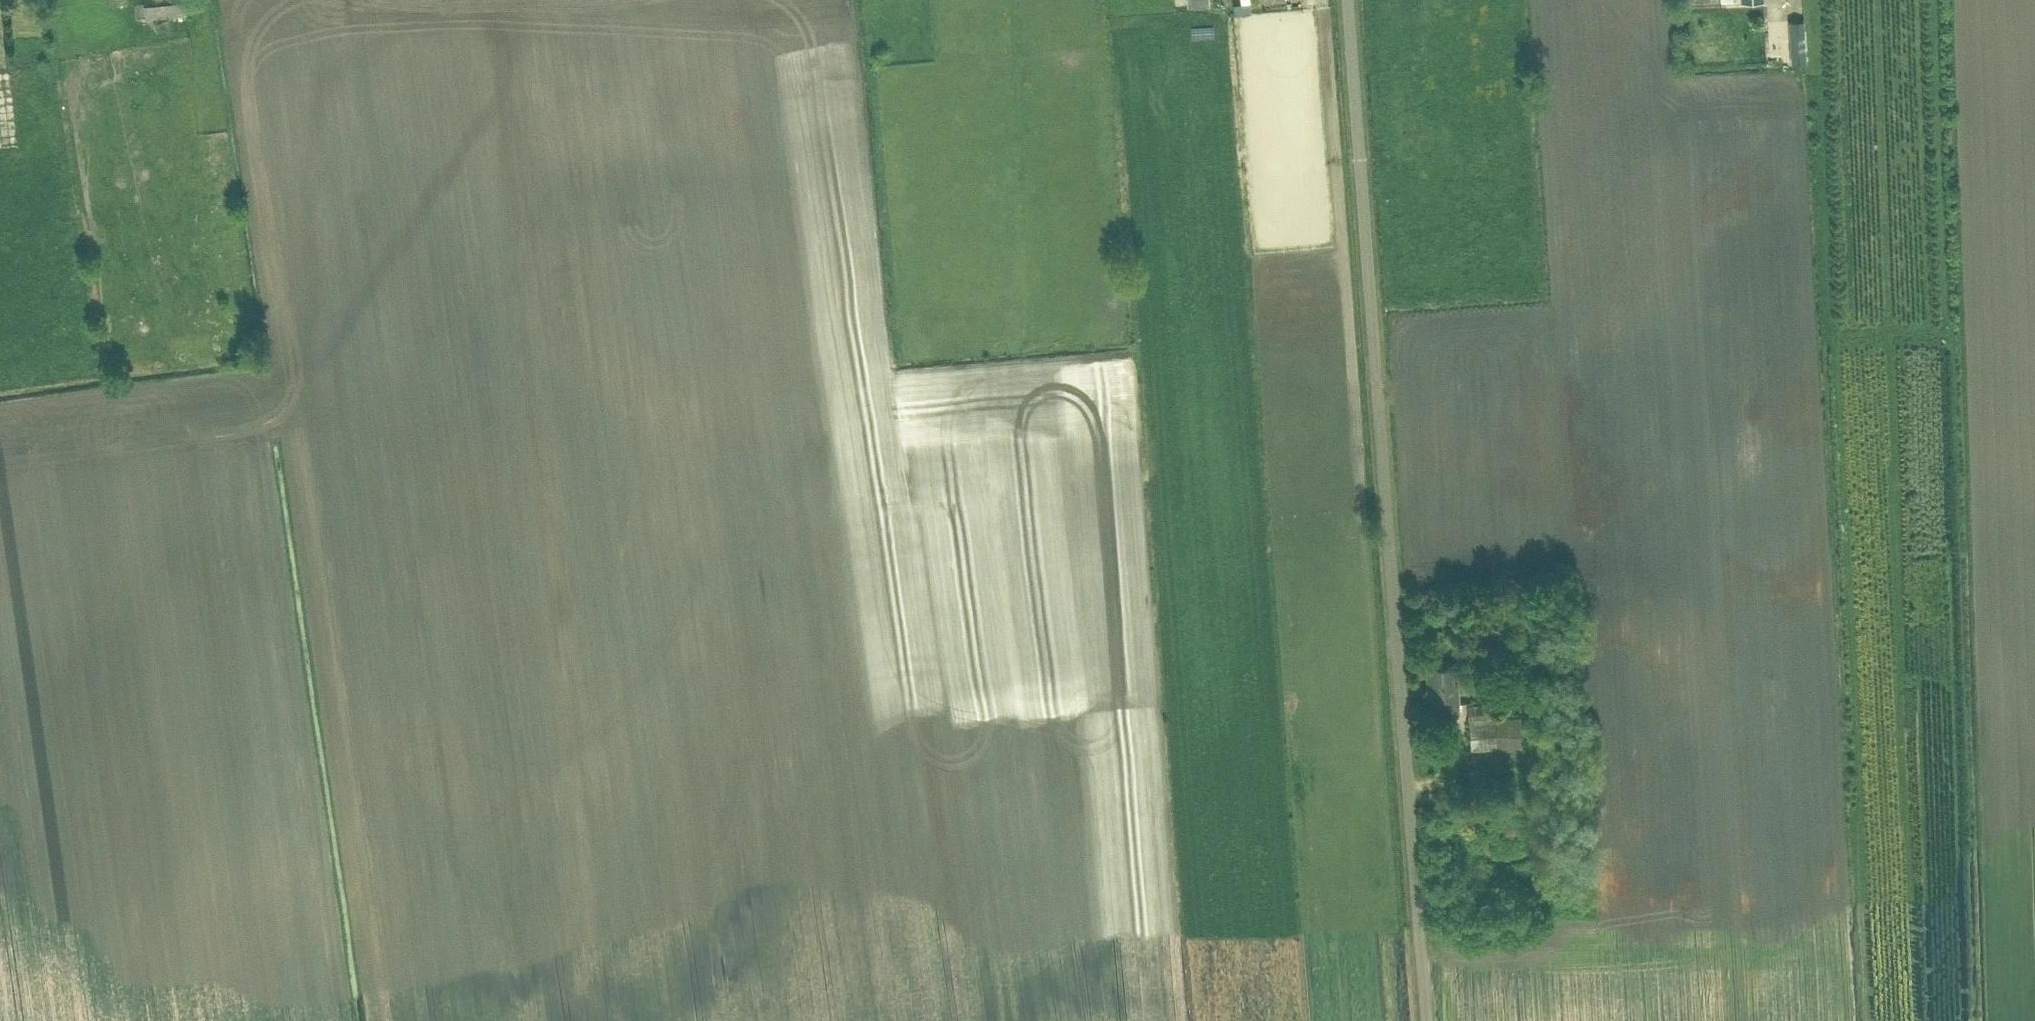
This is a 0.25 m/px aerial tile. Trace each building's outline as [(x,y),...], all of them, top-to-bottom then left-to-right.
[(186,13),(185,0),(145,0),(146,17),(186,13)] [(1788,20),(1789,52),(1798,51),(1798,62),(1805,61),(1805,52),(1806,52),(1804,19),(1788,20)] [(1429,711),(1459,710),(1457,682),(1453,682),(1452,663),(1426,665),(1429,711)] [(1471,747),(1522,744),(1519,714),(1495,716),(1494,702),(1467,704),(1471,747)]
